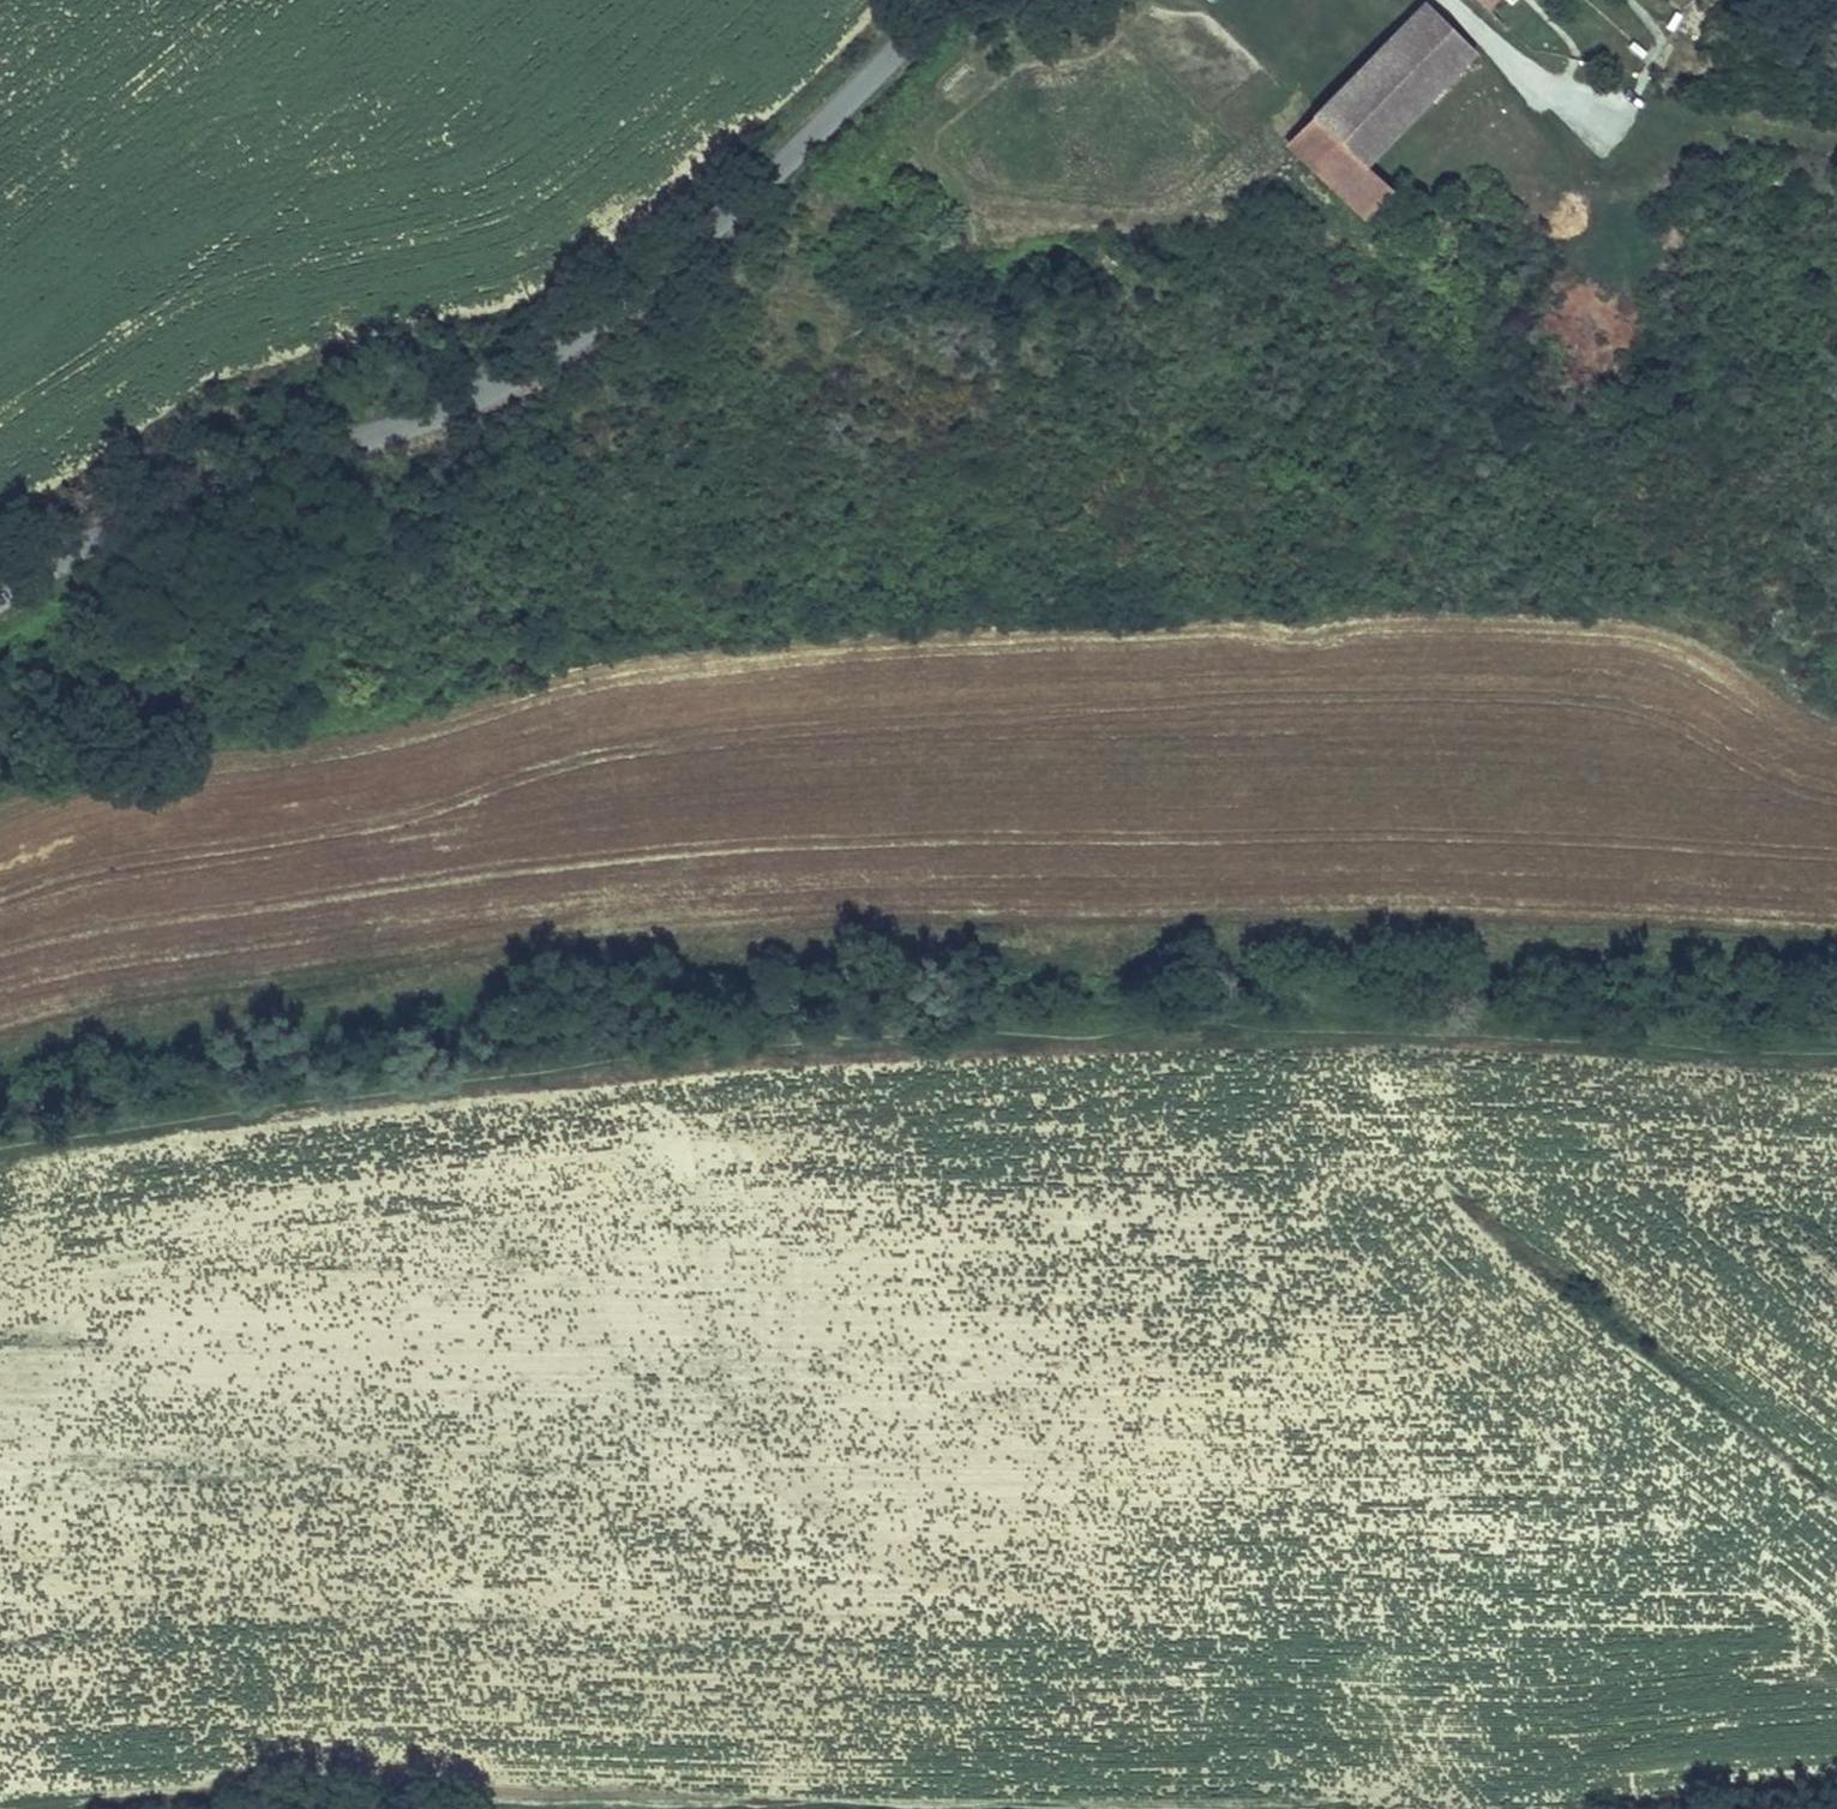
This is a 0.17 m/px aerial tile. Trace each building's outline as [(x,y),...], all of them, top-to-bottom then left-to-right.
[(1313,115),(1359,163),(1478,41),(1438,0),(1425,0),(1313,115)] [(1494,21),(1514,0),(1473,0),(1494,21)] [(1362,204),(1381,185),(1359,163),(1313,115),(1310,113),(1291,132),(1362,204)]
